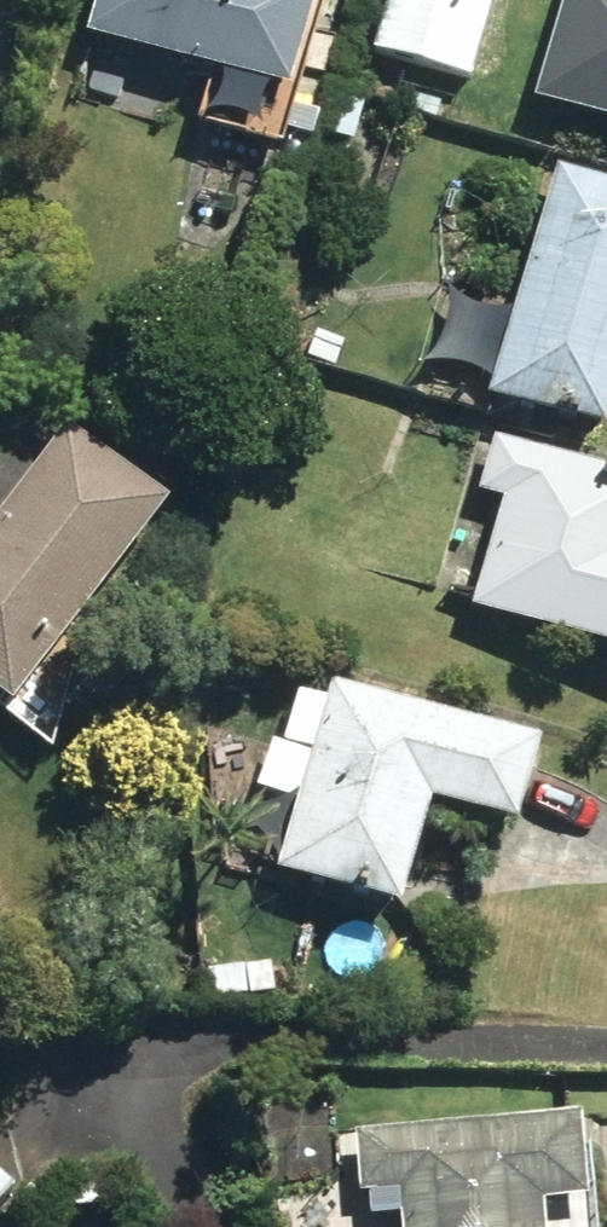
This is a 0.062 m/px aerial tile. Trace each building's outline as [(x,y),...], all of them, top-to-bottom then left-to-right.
[(89,25),(293,80),(298,66),(322,75),(334,34),(309,29),(316,0),(96,0),(89,25)] [(473,71),(493,0),(388,0),(376,42),(473,71)] [(538,90),(606,110),(606,0),(563,0),(538,90)] [(606,421),(606,172),(559,158),(492,386),(606,421)] [(16,698),(170,493),(68,418),(0,507),(0,686),(16,698)] [(606,635),(606,459),(497,429),(482,484),(505,490),(476,599),(606,635)] [(281,864),(406,898),(434,789),(524,812),(545,730),(333,675),(281,864)] [(245,961),(209,962),(212,993),(246,992),(245,961)] [(547,1194),(590,1191),(585,1108),(356,1126),(361,1185),(402,1182),(405,1226),(550,1226),(547,1194)] [(14,1181),(0,1169),(0,1199),(14,1181)]
